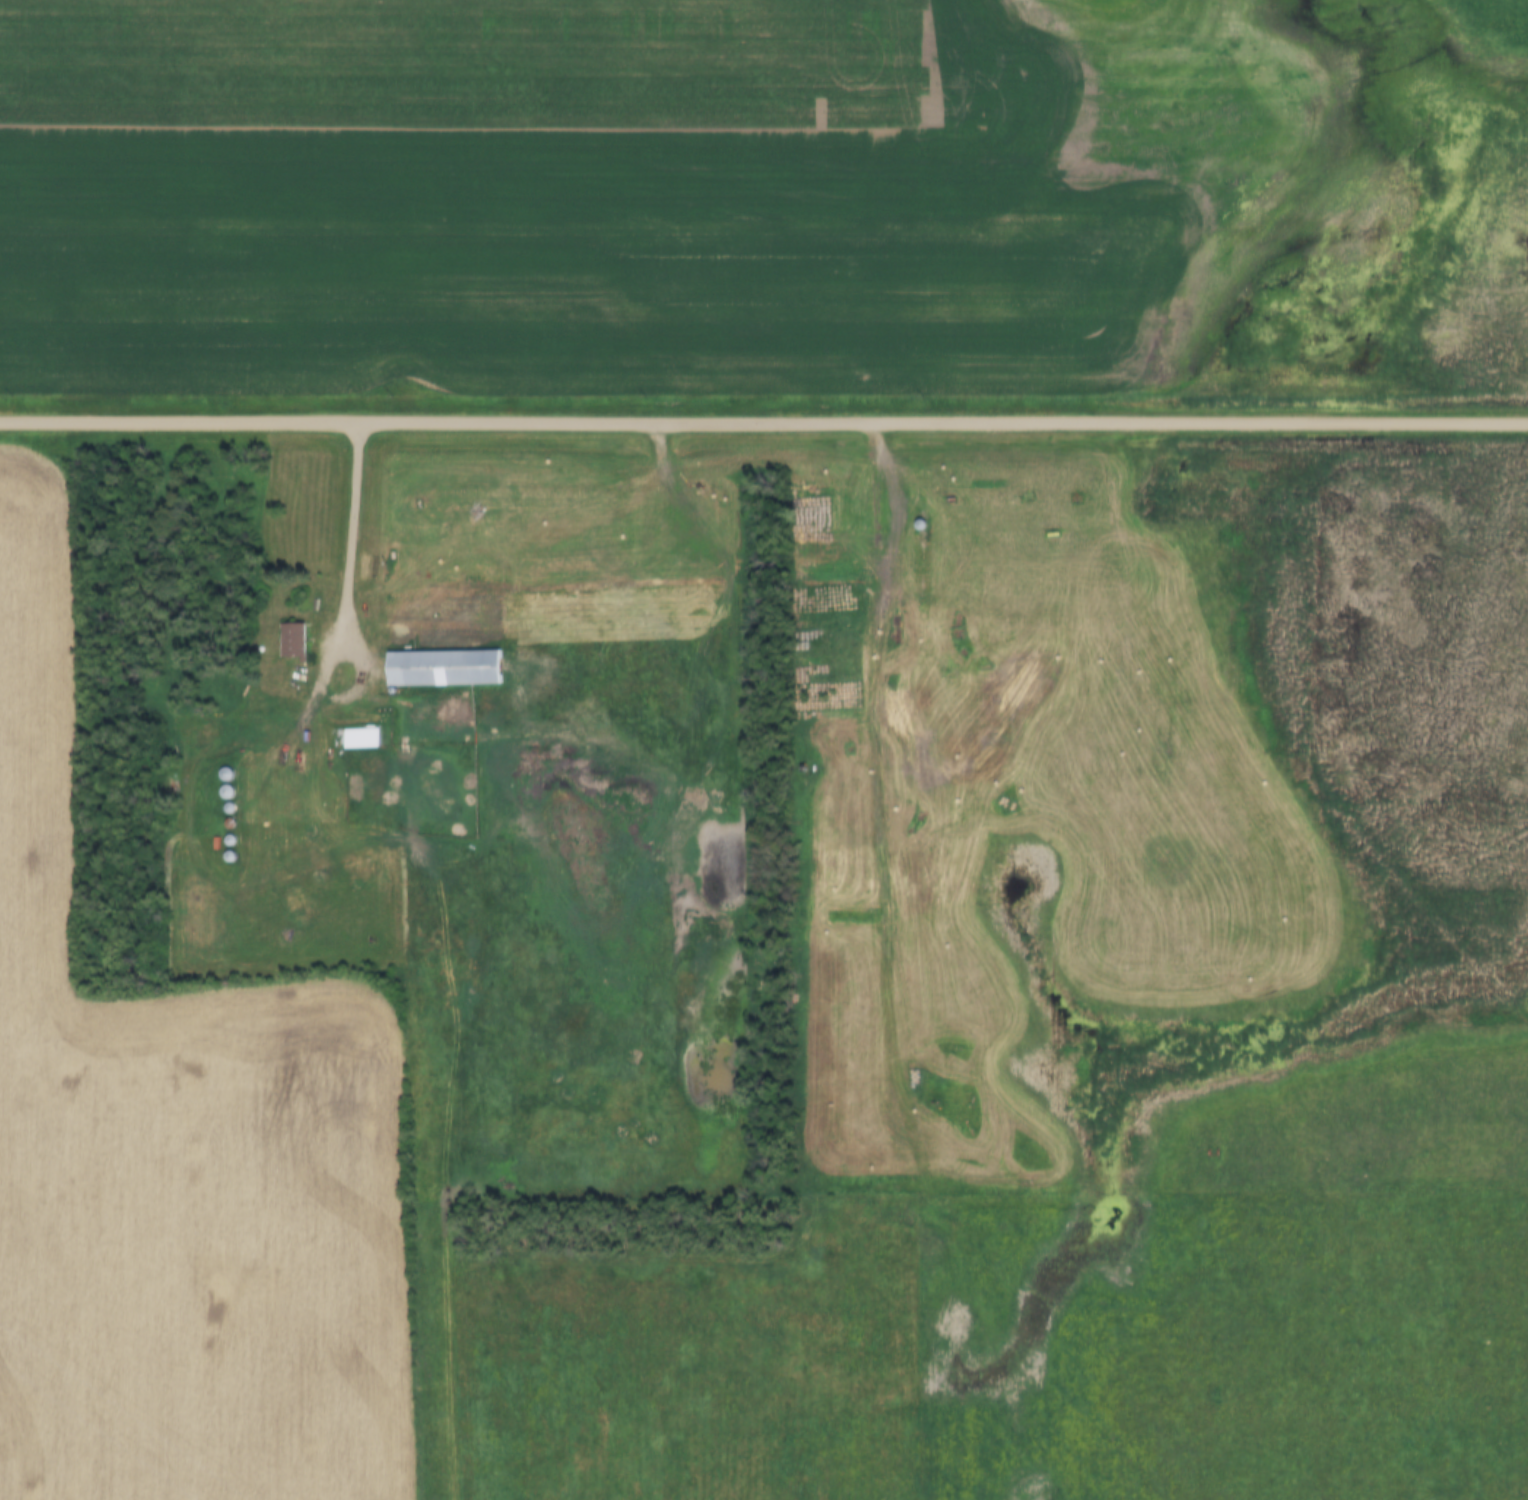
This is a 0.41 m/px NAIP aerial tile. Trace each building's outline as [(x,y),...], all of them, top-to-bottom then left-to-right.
[(284,626),(284,660),(308,660),(308,626),(284,626)] [(392,688),(508,687),(508,653),(392,653),(392,688)] [(382,750),(382,731),(346,732),(346,751),(382,750)]
